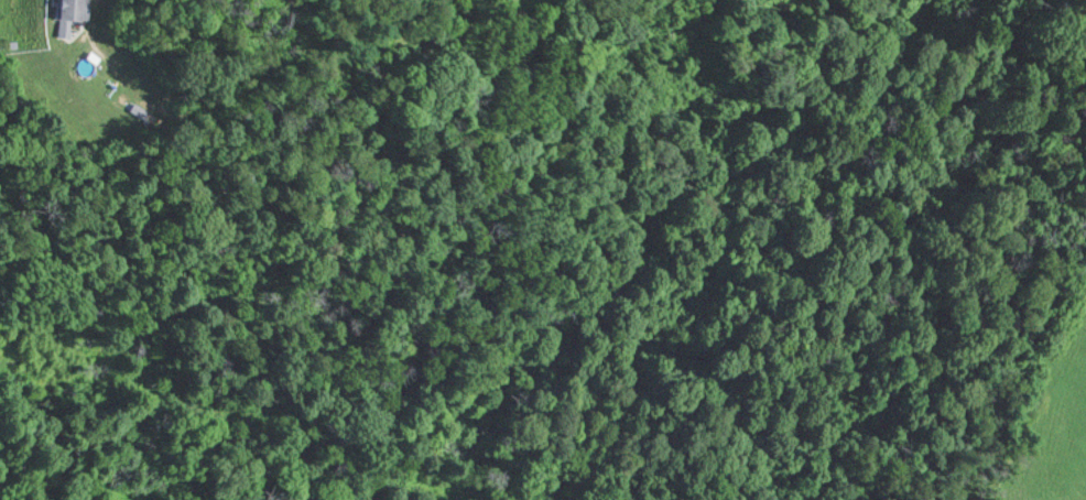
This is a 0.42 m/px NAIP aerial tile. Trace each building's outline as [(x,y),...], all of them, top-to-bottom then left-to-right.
[(48,20),(76,23),(79,0),(50,0),(48,20)]
